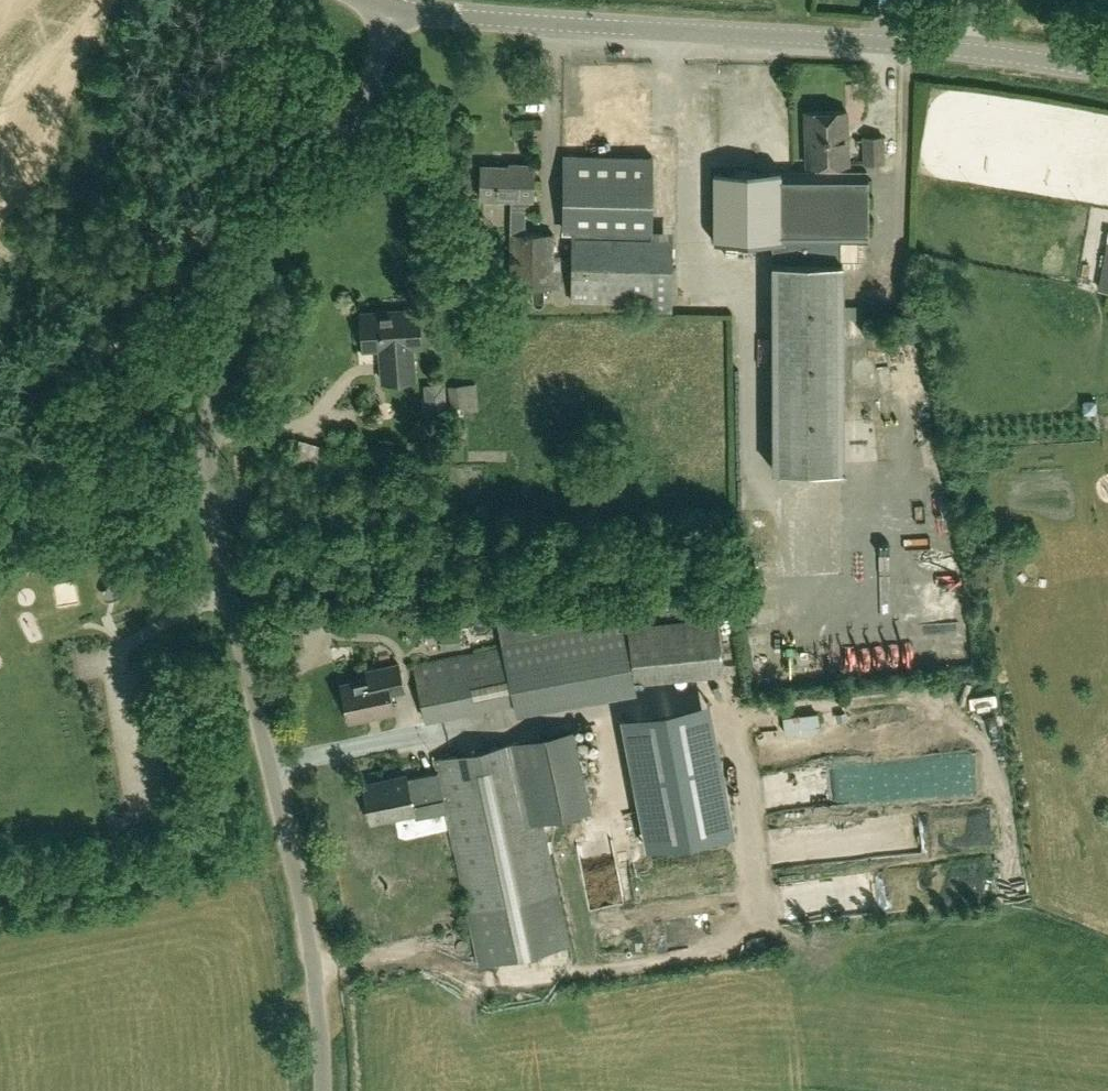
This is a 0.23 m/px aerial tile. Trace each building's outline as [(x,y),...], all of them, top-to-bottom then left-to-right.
[(805,111),(806,164),(847,163),(847,110),(805,111)] [(884,136),(863,135),(863,162),(884,162),(884,136)] [(775,240),(775,263),(837,262),(860,262),(859,238),(868,238),(867,169),(783,171),(782,151),(738,152),(739,171),(717,172),(719,240),(775,240)] [(651,302),(653,228),(653,219),(654,156),(563,154),(563,217),(573,217),(572,301),(651,302)] [(482,165),(481,199),(511,199),(510,284),(554,285),(555,233),(524,232),(525,212),(529,212),(529,198),(534,198),(535,164),(520,164),(520,166),(482,165)] [(840,468),(837,262),(775,263),(778,469),(840,468)] [(422,343),(418,306),(361,311),(365,349),(379,347),(382,388),(412,385),(408,344),(422,343)] [(136,577),(138,573),(137,571),(137,570),(135,569),(134,568),(130,569),(126,570),(122,572),(119,574),(115,577),(126,590),(129,588),(132,585),(134,581),(136,577)] [(82,584),(63,586),(66,606),(85,604),(82,584)] [(634,675),(721,666),(717,618),(629,626),(634,675)] [(636,689),(622,626),(604,630),(618,692),(636,689)] [(515,697),(504,646),(414,665),(425,717),(515,697)] [(341,683),(349,719),(394,711),(390,693),(405,691),(400,665),(367,671),(368,677),(341,683)] [(823,727),(822,710),(788,712),(789,729),(823,727)] [(572,948),(543,819),(591,808),(573,726),(434,758),(437,770),(443,796),(481,968),(572,948)] [(413,803),(443,796),(437,770),(407,776),(406,773),(363,783),(371,820),(414,810),(413,803)] [(623,846),(679,843),(677,817),(622,820),(623,846)] [(612,830),(596,837),(604,854),(620,847),(612,830)] [(778,876),(775,853),(755,856),(759,879),(778,876)] [(714,916),(731,908),(726,897),(709,905),(714,916)]
